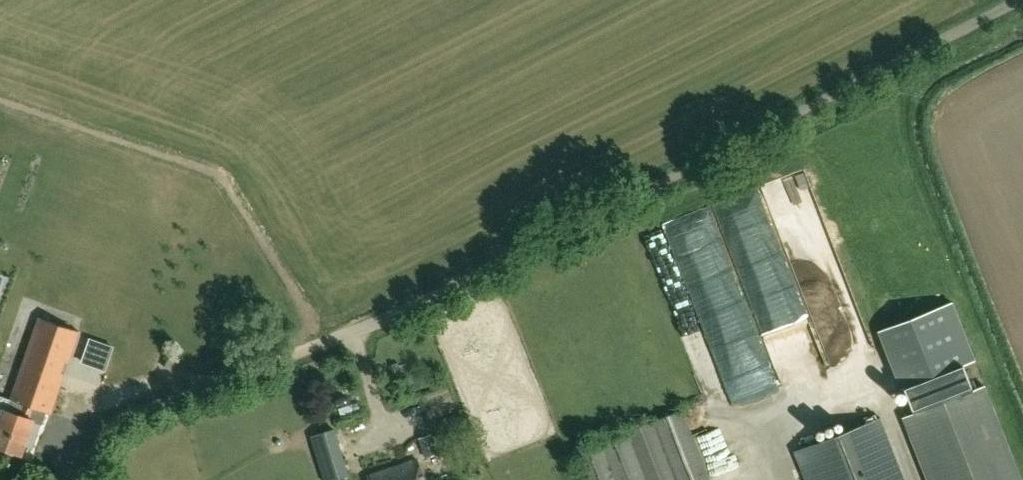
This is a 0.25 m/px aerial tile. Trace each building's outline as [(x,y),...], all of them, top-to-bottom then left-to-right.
[(808,238),(835,228),(823,195),(783,209),(809,279),(818,276),(814,265),(838,257),(834,246),(814,254),(808,238)] [(953,304),(880,332),(903,389),(975,361),(953,304)] [(12,402),(15,403),(12,412),(5,410),(0,426),(0,448),(23,456),(35,422),(43,425),(47,413),(52,414),(66,374),(60,372),(64,360),(70,362),(80,332),(40,319),(12,402)] [(103,365),(135,369),(138,338),(106,335),(103,365)] [(977,381),(988,378),(984,362),(973,365),(977,381)] [(985,387),(904,419),(928,479),(1022,479),(985,387)] [(684,412),(576,453),(586,479),(710,479),(684,412)] [(881,420),(796,453),(806,479),(904,479),(881,420)] [(710,438),(725,430),(720,421),(705,429),(710,438)] [(311,438),(325,479),(338,479),(349,476),(334,431),(311,438)] [(433,436),(419,440),(426,459),(439,455),(433,436)] [(417,459),(367,477),(368,479),(424,479),(417,459)]
